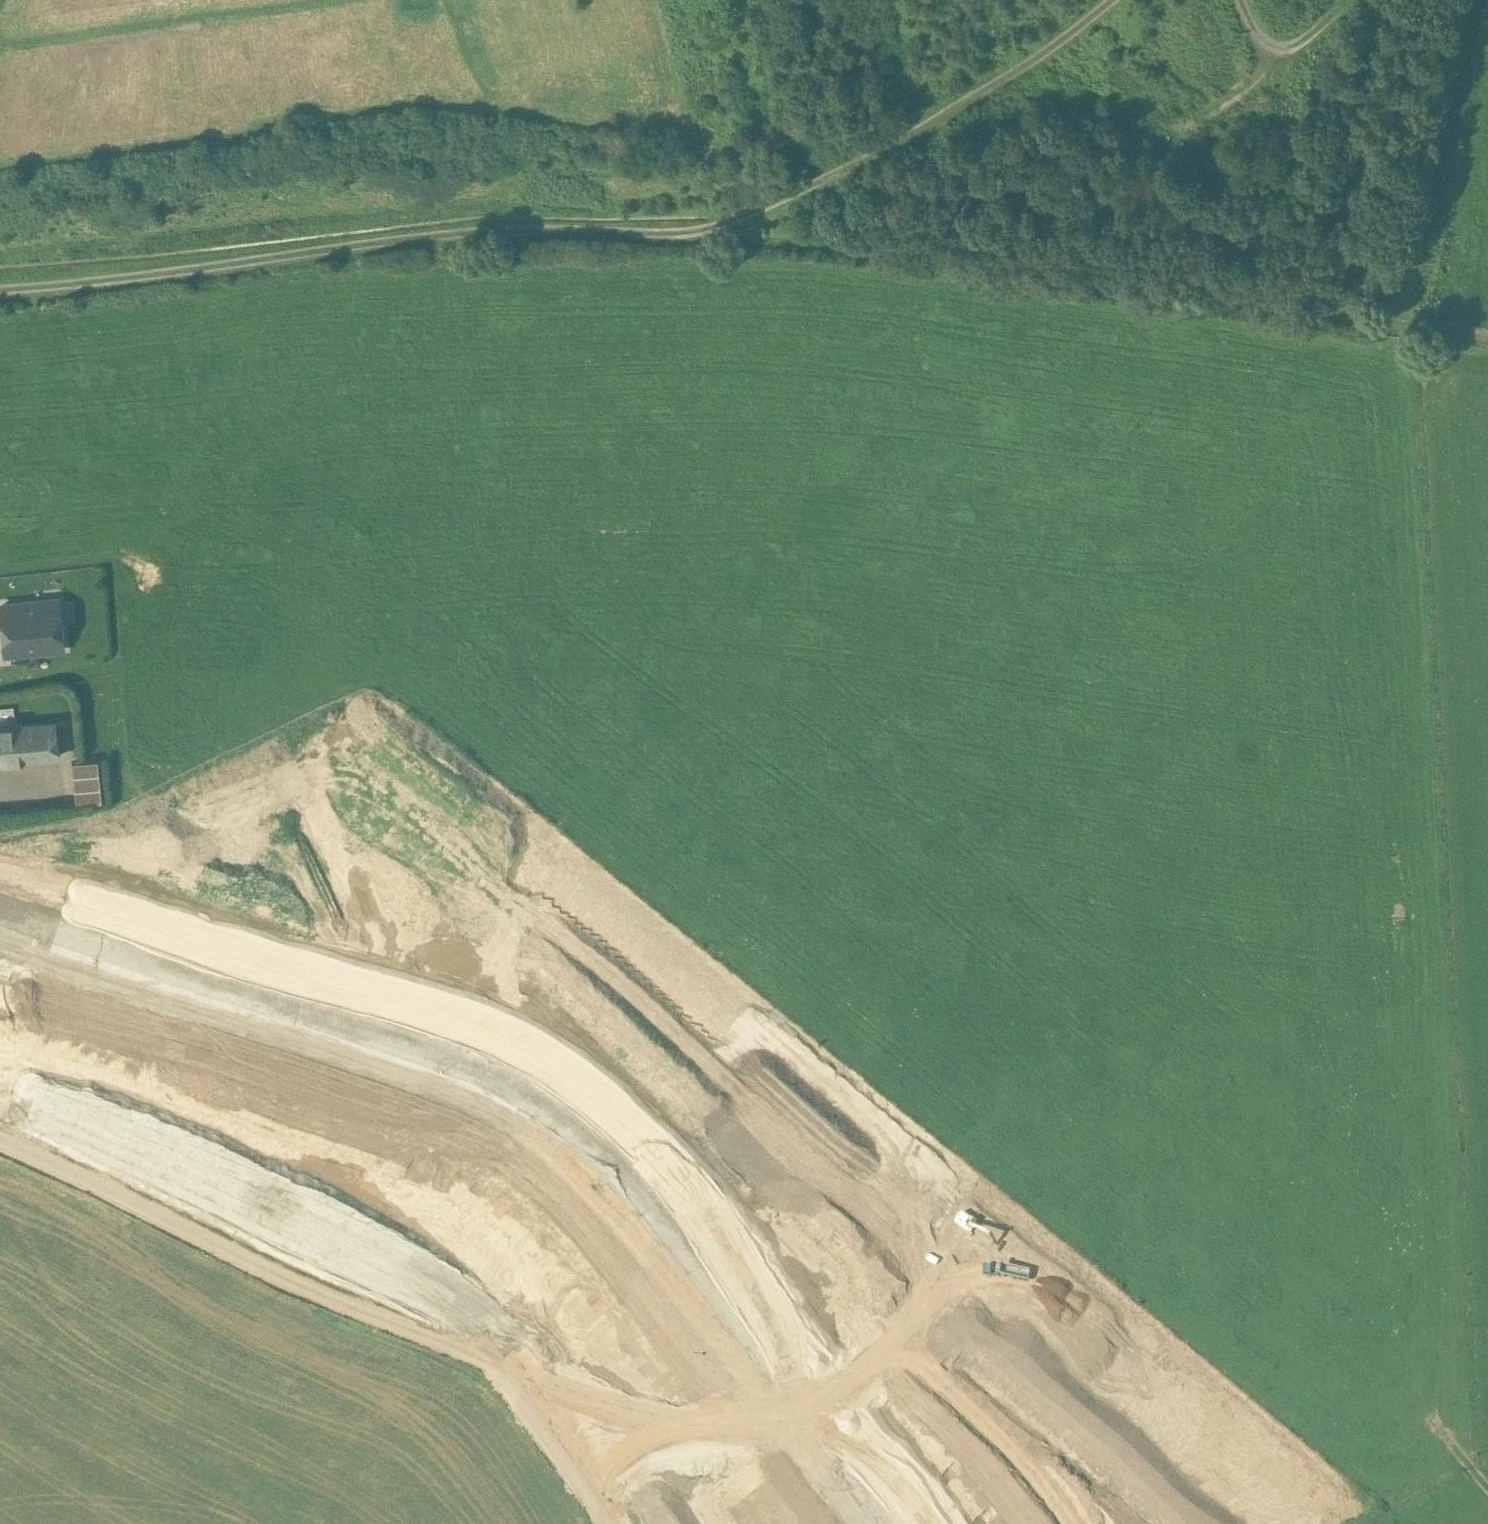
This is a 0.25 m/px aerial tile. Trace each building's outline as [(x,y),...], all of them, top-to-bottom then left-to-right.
[(0,604),(0,608),(4,647),(27,644),(28,651),(64,647),(60,604),(38,606),(38,600),(0,604)] [(0,709),(0,721),(13,719),(12,707),(0,709)] [(0,725),(0,763),(4,762),(4,765),(21,763),(21,760),(59,756),(58,749),(69,748),(66,721),(17,726),(17,723),(0,725)] [(74,800),(100,799),(98,756),(72,758),(74,800)]
